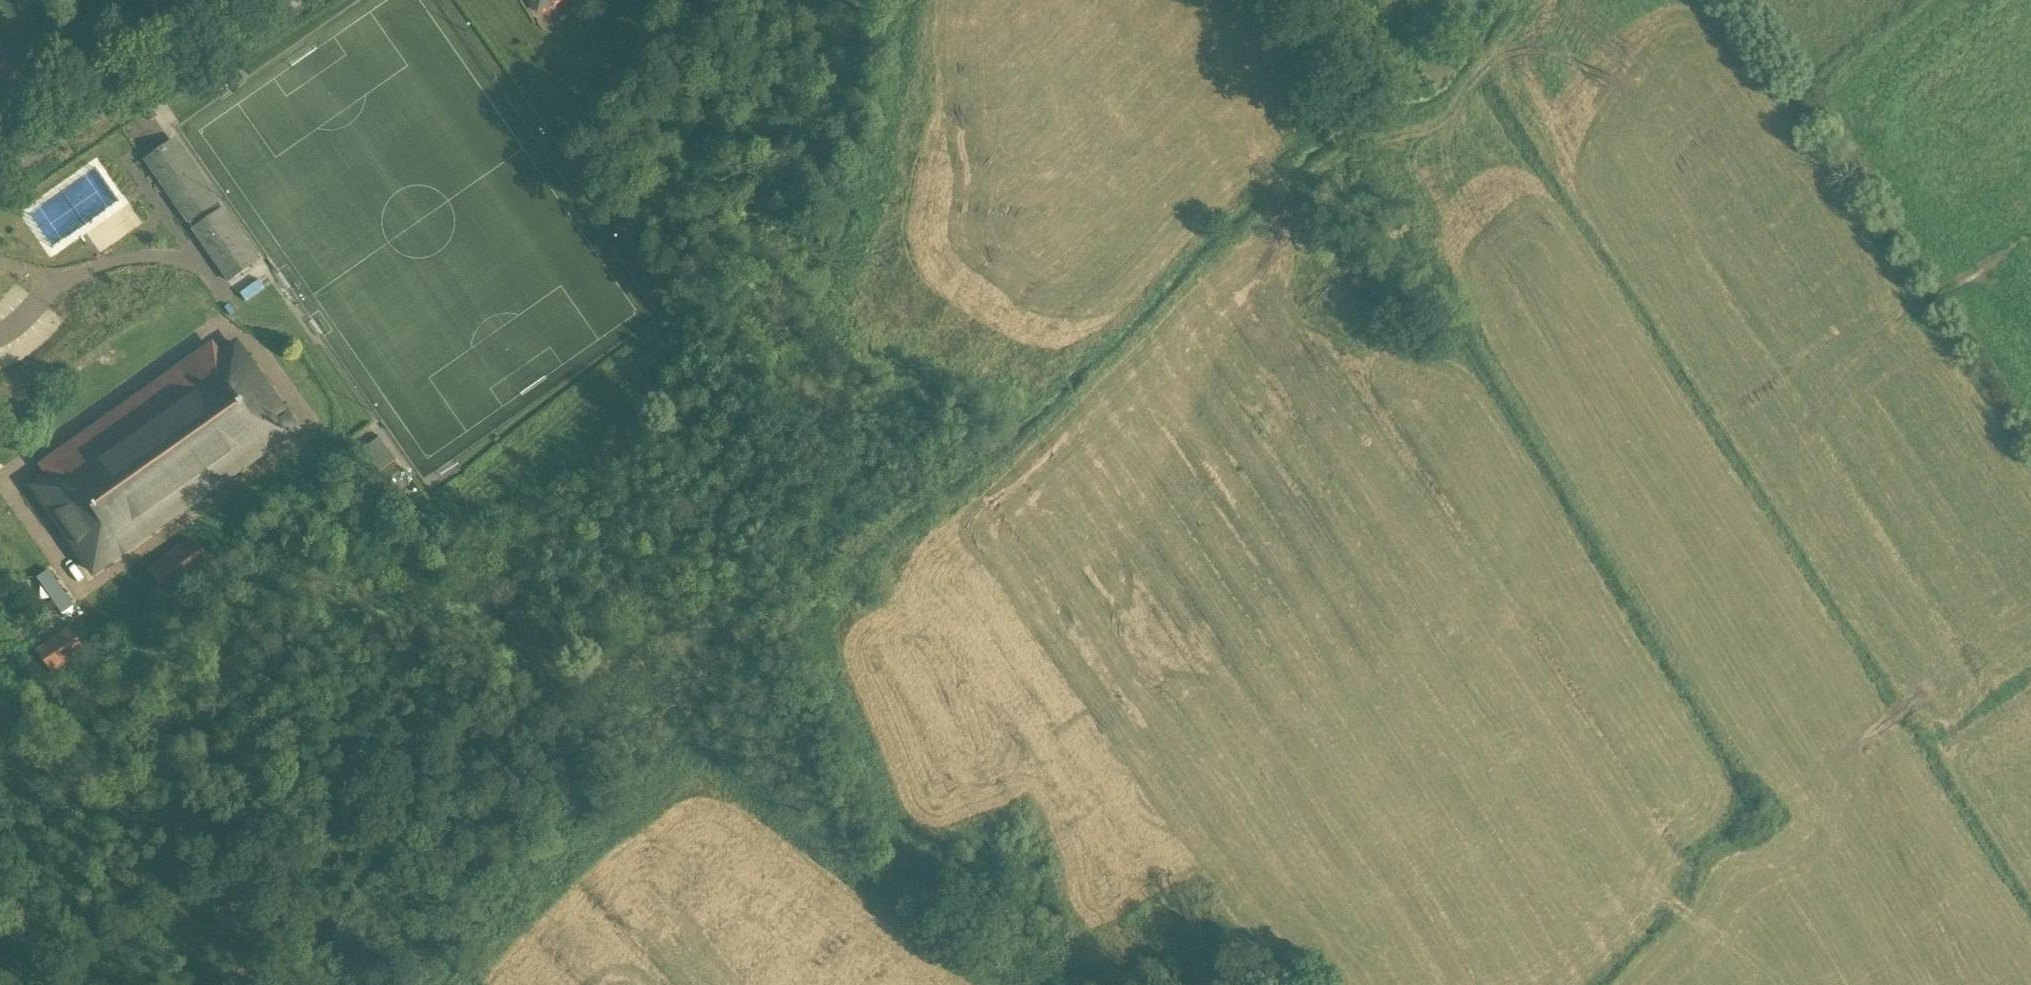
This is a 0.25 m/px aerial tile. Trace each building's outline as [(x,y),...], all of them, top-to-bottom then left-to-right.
[(539,12),(559,0),(531,0),(539,12)] [(150,111),(145,114),(150,121),(155,118),(150,111)] [(145,161),(228,281),(255,262),(172,142),(145,161)] [(125,550),(123,547),(263,447),(265,450),(295,429),(234,343),(217,356),(218,358),(52,476),(50,474),(33,487),(94,572),(125,550)] [(380,436),(364,448),(381,470),(397,458),(380,436)] [(168,595),(210,565),(190,538),(149,568),(168,595)] [(70,628),(37,652),(52,673),(70,661),(75,669),(87,661),(81,653),(85,650),(70,628)]
